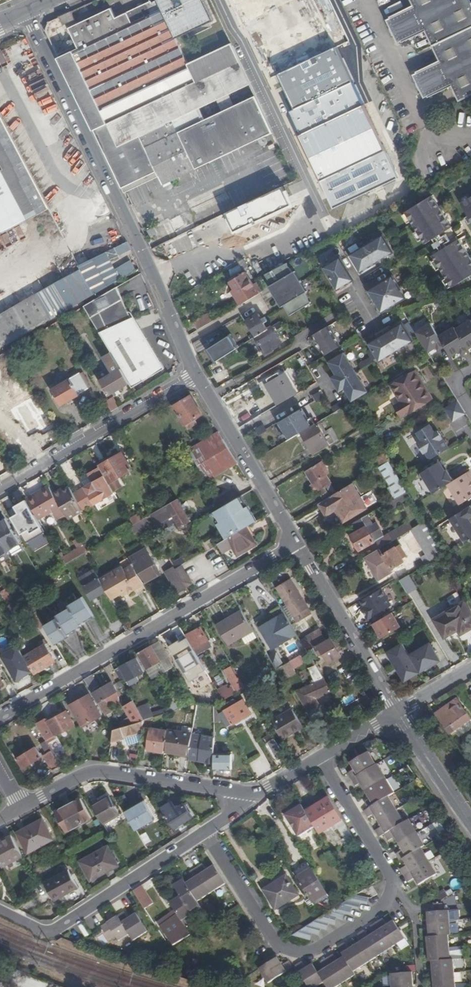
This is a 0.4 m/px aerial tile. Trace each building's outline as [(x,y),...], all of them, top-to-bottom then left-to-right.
[(121,189),(156,172),(163,186),(199,168),(197,163),(204,159),(233,145),(258,133),(261,139),(273,133),(257,99),(230,43),(187,63),(175,37),(157,0),(151,0),(150,1),(149,0),(146,0),(114,15),(110,5),(67,26),(76,44),(64,49),(53,27),(45,31),(55,52),(84,112),(121,189)] [(175,37),(213,19),(203,0),(157,0),(175,37)] [(469,0),(410,0),(412,5),(389,16),(389,17),(389,18),(388,19),(389,22),(387,23),(388,25),(390,30),(391,33),(394,38),(396,37),(397,38),(398,41),(399,41),(400,40),(400,41),(401,42),(424,31),(438,61),(414,71),(415,72),(415,73),(413,74),(415,78),(413,79),(414,81),(415,85),(416,88),(419,91),(420,93),(422,93),(424,97),(425,96),(426,96),(426,97),(450,86),(457,102),(470,95),(470,3),(469,0)] [(290,111),(335,206),(397,177),(337,47),(278,75),(294,109),(290,111)] [(32,101),(49,92),(45,85),(29,95),(32,101)] [(2,233),(49,208),(1,116),(0,117),(0,228),(2,232),(1,232),(2,233)] [(199,168),(261,139),(258,133),(233,145),(204,159),(197,163),(199,168)] [(224,158),(228,170),(249,163),(245,151),(224,158)] [(263,195),(240,207),(248,225),(291,204),(282,186),(266,194),(263,195)] [(470,275),(470,260),(458,239),(457,240),(450,228),(451,228),(432,196),(405,212),(424,244),(434,238),(436,241),(433,243),(436,248),(439,246),(441,250),(432,256),(451,288),(470,275)] [(460,203),(468,215),(470,221),(470,196),(460,203)] [(218,197),(169,218),(177,237),(226,215),(218,197)] [(314,240),(327,234),(323,226),(310,232),(314,240)] [(154,227),(146,231),(149,236),(156,233),(154,227)] [(382,235),(350,255),(360,272),(393,252),(390,248),(386,242),(382,235)] [(392,239),(386,242),(390,248),(396,245),(392,239)] [(80,268),(94,294),(132,271),(129,266),(117,273),(111,259),(131,249),(127,241),(79,265),(80,268)] [(339,258),(323,267),(337,290),(353,280),(339,258)] [(248,268),(243,259),(239,261),(244,270),(246,270),(245,272),(235,278),(230,281),(234,288),(232,290),(240,304),(243,303),(258,294),(262,292),(261,289),(258,285),(257,282),(255,279),(248,268)] [(290,316),(315,302),(291,260),(266,274),(290,316)] [(392,276),(368,291),(381,312),(405,298),(392,276)] [(128,319),(131,318),(116,287),(83,306),(121,369),(129,383),(132,388),(164,370),(159,362),(156,364),(142,342),(128,319)] [(248,312),(253,309),(256,307),(258,310),(261,308),(261,307),(263,305),(262,303),(268,300),(263,291),(262,292),(258,294),(243,303),(248,312)] [(51,319),(37,294),(0,315),(0,349),(51,319)] [(307,308),(292,316),(296,323),(297,323),(299,326),(312,319),(307,308)] [(256,337),(272,327),(268,320),(266,321),(264,317),(263,318),(261,319),(258,313),(250,318),(246,321),(256,337)] [(193,323),(197,330),(211,322),(207,314),(193,323)] [(135,324),(131,318),(128,319),(142,342),(156,364),(159,362),(135,324)] [(456,329),(468,349),(470,347),(470,321),(470,320),(456,329)] [(369,344),(380,361),(413,341),(402,323),(392,330),(390,326),(377,334),(379,337),(369,344)] [(439,337),(430,323),(415,333),(428,352),(436,347),(438,350),(445,346),(439,337)] [(325,355),(340,347),(327,326),(324,328),(313,335),(325,355)] [(281,343),(272,327),(256,337),(264,351),(262,352),(264,356),(273,351),(272,348),(281,343)] [(454,327),(439,337),(445,346),(451,357),(460,351),(462,354),(469,350),(468,349),(456,329),(454,327)] [(234,337),(210,347),(217,362),(241,351),(234,337)] [(342,386),(352,402),(352,401),(367,392),(343,353),(328,362),(337,378),(341,376),(345,384),(342,386)] [(99,382),(107,395),(129,383),(121,369),(99,382)] [(402,417),(425,403),(421,396),(428,392),(415,371),(391,385),(401,402),(394,406),(402,417)] [(265,384),(278,405),(296,394),(284,373),(265,384)] [(88,388),(79,374),(51,390),(61,406),(79,396),(79,394),(88,388)] [(97,388),(106,402),(110,399),(107,395),(99,382),(95,375),(91,377),(97,388)] [(19,421),(14,411),(20,408),(12,394),(7,397),(1,385),(0,385),(0,432),(19,421)] [(432,399),(428,392),(421,396),(425,403),(432,399)] [(106,402),(111,412),(117,408),(111,398),(110,399),(106,402)] [(174,406),(187,429),(197,424),(194,419),(201,415),(192,398),(188,400),(187,398),(174,406)] [(458,401),(445,410),(453,423),(466,415),(458,401)] [(244,415),(248,423),(262,415),(257,407),(244,415)] [(282,435),(285,441),(290,439),(301,432),(316,423),(317,423),(314,416),(311,418),(304,407),(294,413),(296,416),(292,419),(290,415),(280,422),(287,432),(282,435)] [(334,412),(319,421),(321,426),(340,414),(338,410),(334,412)] [(301,432),(309,446),(314,455),(330,446),(323,435),(316,423),(301,432)] [(425,452),(430,459),(448,448),(438,430),(434,432),(429,424),(417,431),(422,440),(417,443),(423,453),(425,452)] [(237,464),(218,432),(189,449),(207,481),(237,464)] [(310,458),(314,455),(309,446),(305,449),(310,458)] [(122,453),(99,466),(100,469),(123,455),(122,453)] [(123,455),(100,469),(101,471),(104,476),(114,492),(122,487),(117,478),(132,470),(123,455)] [(377,459),(381,465),(389,461),(385,455),(377,459)] [(324,500),(335,493),(329,483),(330,482),(325,475),(322,469),(325,467),(321,461),(305,471),(313,484),(311,485),(311,486),(313,490),(314,490),(316,489),(317,490),(318,490),(324,500)] [(407,491),(389,461),(381,465),(378,468),(389,486),(387,487),(394,499),(407,491)] [(421,472),(433,493),(448,484),(453,481),(447,470),(445,471),(439,461),(421,472)] [(57,466),(66,481),(72,478),(63,463),(57,466)] [(90,478),(93,483),(104,476),(101,471),(90,478)] [(460,504),(470,497),(470,481),(470,480),(470,479),(470,474),(469,471),(453,481),(448,484),(460,504)] [(73,494),(83,511),(94,504),(114,493),(114,492),(104,476),(93,483),(73,494)] [(366,508),(351,484),(335,493),(324,500),(319,503),(326,515),(330,512),(336,509),(343,522),(366,508)] [(76,515),(83,511),(73,494),(69,486),(62,490),(61,489),(53,494),(66,516),(74,511),(76,515)] [(66,516),(53,494),(49,487),(27,500),(38,519),(51,511),(55,519),(59,516),(62,520),(67,517),(66,516)] [(217,500),(221,507),(238,497),(234,490),(217,500)] [(394,499),(384,505),(388,511),(402,503),(401,502),(410,497),(407,491),(394,499)] [(177,499),(150,515),(153,521),(156,526),(173,516),(180,528),(191,521),(177,499)] [(26,542),(44,532),(29,507),(26,501),(8,511),(11,517),(21,533),(26,542)] [(237,532),(253,522),(243,504),(227,514),(237,532)] [(470,540),(470,522),(469,518),(470,516),(470,506),(470,505),(450,518),(465,543),(470,540)] [(68,520),(76,515),(74,511),(66,516),(67,517),(68,520)] [(129,519),(133,525),(137,523),(144,519),(140,513),(129,519)] [(360,551),(374,542),(373,540),(382,534),(376,523),(372,525),(367,515),(353,524),(357,532),(351,535),(360,551)] [(144,519),(137,523),(141,529),(149,524),(148,523),(145,518),(144,519)] [(412,529),(432,562),(445,554),(430,530),(425,521),(412,529)] [(376,541),(380,548),(392,541),(412,529),(408,522),(383,536),(376,541)] [(137,523),(133,525),(133,526),(131,527),(134,533),(141,529),(137,523)] [(9,540),(0,525),(0,545),(9,540)] [(257,545),(246,527),(227,539),(237,556),(257,545)] [(160,543),(163,548),(169,545),(167,540),(160,543)] [(61,558),(64,564),(86,551),(83,545),(61,558)] [(379,549),(364,558),(377,581),(393,572),(391,569),(404,561),(403,559),(407,557),(400,545),(382,555),(379,549)] [(130,562),(143,584),(160,574),(145,549),(128,559),(130,562)] [(93,568),(84,554),(82,555),(83,557),(81,558),(88,570),(93,568)] [(173,555),(168,557),(174,567),(175,569),(179,566),(173,555)] [(137,594),(146,589),(143,584),(130,562),(100,581),(106,591),(111,599),(121,593),(125,590),(127,593),(134,589),(137,594)] [(179,566),(175,569),(182,582),(189,578),(181,565),(179,566)] [(182,582),(175,569),(174,567),(165,572),(175,590),(184,585),(182,582)] [(400,581),(406,591),(415,586),(409,576),(400,581)] [(92,600),(106,591),(100,581),(99,578),(84,587),(92,600)] [(294,617),(308,608),(291,579),(276,587),(294,617)] [(353,606),(366,626),(395,606),(382,587),(353,606)] [(10,597),(6,589),(1,592),(6,602),(11,599),(10,597)] [(57,617),(44,625),(55,644),(69,636),(68,634),(81,626),(80,624),(93,616),(82,597),(68,605),(70,607),(56,615),(57,617)] [(37,628),(44,625),(30,602),(24,606),(37,628)] [(434,620),(447,642),(470,628),(470,616),(464,603),(434,620)] [(308,608),(294,617),(297,622),(311,614),(308,608)] [(245,617),(241,611),(226,619),(228,623),(219,628),(228,644),(253,630),(251,628),(245,617)] [(401,627),(392,612),(373,624),(382,638),(401,627)] [(272,649),(297,634),(284,613),(259,628),(272,649)] [(217,625),(219,628),(228,623),(226,619),(217,625)] [(199,627),(186,635),(194,649),(207,641),(199,627)] [(312,649),(318,645),(326,641),(319,629),(305,637),(312,649)] [(326,641),(318,645),(323,654),(329,663),(339,657),(337,652),(338,651),(337,648),(340,646),(333,636),(326,641)] [(405,681),(439,660),(430,644),(410,656),(403,644),(388,653),(405,681)] [(32,672),(34,674),(54,662),(45,645),(24,657),(24,658),(32,672)] [(307,652),(312,661),(323,654),(318,645),(312,649),(307,652)] [(137,654),(151,678),(165,670),(151,646),(137,654)] [(269,648),(265,651),(276,670),(279,669),(281,667),(269,648)] [(10,666),(15,664),(24,658),(24,657),(21,653),(8,661),(10,666)] [(23,677),(32,672),(24,658),(15,664),(23,677)] [(136,658),(114,671),(121,682),(126,679),(130,684),(136,680),(134,677),(144,671),(136,658)] [(283,666),(289,677),(295,673),(288,663),(283,666)] [(289,677),(283,666),(281,667),(279,669),(276,670),(282,681),(289,677)] [(238,678),(231,667),(225,671),(232,681),(238,678)] [(317,700),(331,692),(317,668),(310,672),(314,680),(308,684),(308,688),(299,694),(312,715),(322,709),(317,700)] [(84,679),(90,689),(95,686),(89,676),(84,679)] [(99,701),(97,702),(105,715),(112,711),(104,698),(116,691),(111,682),(94,692),(99,701)] [(247,693),(245,688),(239,692),(243,700),(251,714),(258,710),(247,693)] [(84,698),(71,706),(82,726),(101,715),(92,701),(90,697),(86,700),(84,698)] [(174,697),(164,702),(168,709),(170,712),(171,712),(181,709),(174,697)] [(457,699),(435,714),(449,734),(470,719),(457,699)] [(251,714),(243,700),(224,711),(232,724),(232,725),(251,714)] [(137,709),(132,701),(123,706),(134,723),(141,721),(144,720),(137,709)] [(137,709),(144,720),(148,719),(152,718),(153,718),(155,717),(153,714),(151,710),(146,710),(144,707),(137,709)] [(292,709),(271,721),(281,738),(302,727),(292,709)] [(46,719),(36,725),(39,730),(44,740),(46,741),(47,743),(57,738),(56,736),(74,726),(66,711),(48,721),(46,719)] [(232,724),(224,711),(218,714),(226,728),(232,724)] [(164,753),(164,751),(168,731),(168,730),(152,727),(152,718),(148,719),(144,720),(142,729),(140,740),(148,742),(146,750),(164,753)] [(134,723),(114,730),(112,742),(124,738),(124,737),(140,732),(140,730),(142,729),(144,720),(141,721),(134,723)] [(188,755),(192,734),(168,731),(164,751),(188,755)] [(214,737),(192,734),(188,755),(188,759),(204,762),(204,763),(214,764),(214,754),(214,737)] [(52,771),(60,766),(51,751),(50,749),(50,748),(49,747),(46,741),(40,745),(46,754),(44,756),(52,771)] [(284,755),(276,742),(269,746),(277,759),(284,755)] [(42,758),(35,747),(16,759),(23,769),(42,758)] [(428,879),(429,879),(436,874),(421,848),(424,846),(409,820),(404,823),(388,796),(394,793),(386,780),(377,765),(376,765),(372,758),(368,752),(361,757),(357,759),(350,763),(354,770),(353,770),(347,774),(351,780),(352,782),(355,787),(356,786),(357,785),(358,785),(359,784),(360,787),(366,797),(368,800),(366,801),(364,802),(368,808),(363,811),(367,818),(372,815),(373,814),(375,817),(379,824),(381,827),(379,828),(375,830),(377,835),(379,837),(384,834),(388,841),(392,838),(394,837),(396,840),(400,848),(402,850),(400,851),(395,854),(399,861),(402,859),(405,863),(406,865),(405,866),(400,869),(408,882),(414,878),(418,885),(425,881),(428,879)] [(232,754),(214,754),(214,764),(214,769),(231,769),(232,754)] [(92,804),(103,823),(120,813),(109,794),(92,804)] [(80,797),(55,811),(66,830),(91,817),(80,797)] [(329,797),(305,811),(307,813),(330,799),(329,797)] [(315,826),(319,834),(336,824),(344,838),(351,834),(330,799),(307,813),(315,826)] [(141,801),(124,810),(135,829),(152,819),(141,801)] [(172,801),(162,808),(175,826),(192,814),(184,803),(177,808),(172,801)] [(298,836),(315,826),(307,813),(305,811),(302,805),(285,815),(298,836)] [(123,818),(120,813),(103,823),(106,828),(123,818)] [(42,818),(17,831),(27,851),(52,838),(42,818)] [(11,834),(0,840),(0,862),(2,865),(22,854),(11,834)] [(91,879),(106,871),(107,872),(108,871),(107,870),(118,864),(108,845),(80,860),(91,879)] [(337,863),(331,853),(326,855),(333,866),(337,863)] [(432,861),(439,872),(443,869),(436,858),(432,861)] [(186,883),(197,901),(211,891),(225,883),(214,865),(209,868),(206,869),(205,868),(202,863),(196,867),(190,871),(192,876),(194,878),(191,879),(186,883)] [(308,863),(293,871),(296,877),(300,874),(311,868),(308,863)] [(326,893),(311,868),(300,874),(316,899),(326,893)] [(68,869),(44,881),(54,899),(77,886),(68,869)] [(273,883),(263,889),(274,908),(287,900),(288,903),(299,896),(284,872),(270,880),(273,883)] [(312,902),(316,899),(300,874),(296,877),(312,902)] [(197,901),(186,883),(184,880),(175,885),(182,896),(177,899),(180,902),(174,906),(171,903),(170,903),(178,915),(181,919),(201,906),(197,901)] [(134,888),(144,909),(160,901),(151,881),(134,888)] [(373,887),(368,889),(373,897),(377,894),(373,887)] [(24,890),(14,896),(17,903),(28,897),(24,890)] [(441,904),(453,904),(452,891),(441,891),(441,904)] [(328,896),(326,893),(316,899),(318,902),(328,896)] [(355,895),(336,908),(325,915),(321,917),(292,936),(309,940),(310,935),(311,936),(311,933),(318,935),(319,931),(320,931),(320,929),(326,931),(327,926),(328,926),(328,924),(332,925),(334,926),(336,921),(336,919),(342,920),(343,915),(343,914),(344,913),(350,915),(351,911),(352,908),(358,910),(359,905),(360,903),(366,905),(368,899),(355,895)] [(432,962),(432,968),(433,980),(434,986),(455,986),(453,960),(450,960),(448,936),(450,936),(448,911),(442,911),(441,905),(427,906),(427,909),(429,937),(429,938),(427,938),(428,948),(429,961),(432,961),(432,962)] [(137,913),(131,916),(129,918),(128,916),(125,912),(118,916),(116,917),(112,920),(102,926),(101,927),(110,940),(116,936),(119,941),(130,934),(134,940),(148,931),(137,913)] [(172,945),(190,934),(185,926),(181,919),(178,915),(160,926),(172,945)] [(193,921),(185,926),(190,934),(192,937),(212,924),(208,918),(196,925),(193,921)] [(361,941),(352,947),(349,948),(348,946),(346,942),(341,945),(339,946),(345,956),(341,958),(338,960),(337,958),(335,954),(322,962),(325,966),(326,968),(323,969),(319,972),(313,963),(309,966),(307,967),(306,965),(303,962),(303,961),(301,962),(296,965),(311,986),(315,986),(325,981),(329,986),(335,986),(356,973),(355,971),(406,938),(401,930),(400,928),(399,928),(398,928),(396,925),(393,921),(388,924),(384,918),(374,924),(372,925),(375,930),(376,932),(373,933),(369,936),(365,930),(359,933),(362,938),(363,940),(361,941)] [(277,957),(259,968),(268,982),(293,967),(288,960),(284,963),(282,964),(280,962),(277,957)] [(413,975),(413,973),(392,975),(393,986),(414,986),(414,979),(413,975)]
